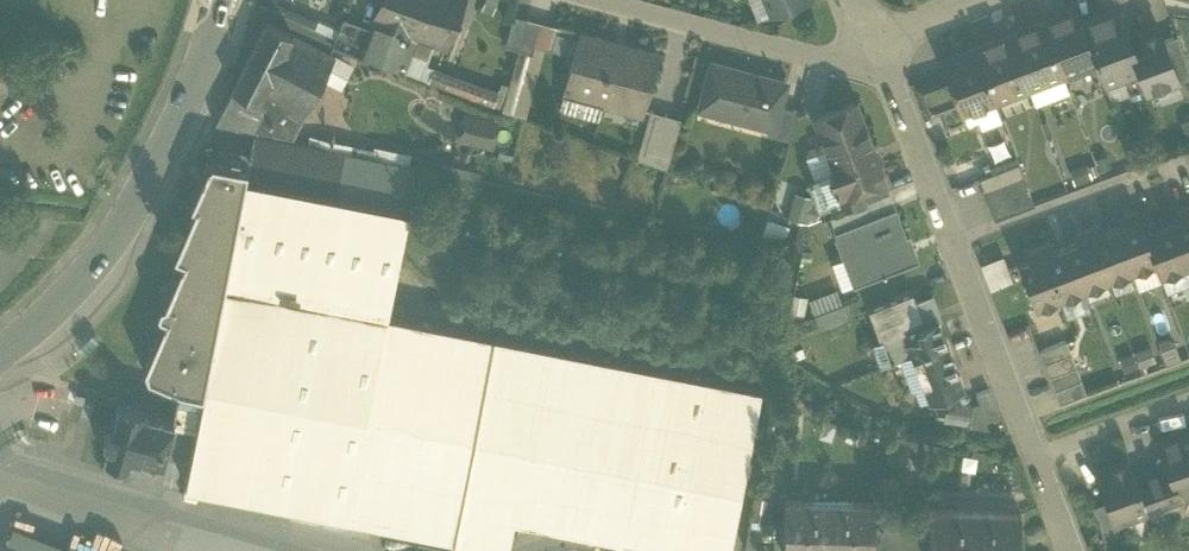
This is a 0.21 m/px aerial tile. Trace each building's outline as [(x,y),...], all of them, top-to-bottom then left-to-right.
[(363,52),(397,65),(408,34),(421,0),(383,0),(371,30),(363,52)] [(408,34),(417,37),(435,42),(445,45),(462,0),(421,0),(408,34)] [(766,0),(749,0),(756,16),(770,11),(766,0)] [(770,11),(798,0),(766,0),(770,11)] [(1075,9),(1042,21),(1061,75),(1064,74),(1070,75),(1089,68),(1092,64),(1095,62),(1080,22),(1075,9)] [(1116,9),(1080,22),(1095,62),(1103,84),(1138,72),(1139,71),(1131,51),(1116,9)] [(526,16),(512,12),(504,44),(517,48),(526,16)] [(517,48),(531,52),(540,20),(526,16),(517,48)] [(371,30),(344,19),(335,42),(363,52),(371,30)] [(267,20),(233,86),(257,99),(262,90),(278,99),(303,111),(321,76),(333,54),(267,20)] [(542,45),(546,46),(552,23),(540,20),(531,52),(540,54),(542,45)] [(1042,21),(1008,33),(1028,87),(1061,75),(1042,21)] [(579,30),(552,23),(546,46),(572,53),(579,30)] [(1158,26),(1138,34),(1143,47),(1131,51),(1139,71),(1138,72),(1138,73),(1139,72),(1146,92),(1177,80),(1163,39),(1158,26)] [(657,52),(579,30),(572,53),(562,90),(641,111),(657,52)] [(1028,87),(1008,33),(975,46),(995,99),(1028,87)] [(408,34),(397,65),(406,68),(417,37),(408,34)] [(1176,34),(1163,39),(1177,80),(1188,76),(1188,69),(1176,34)] [(406,68),(422,74),(429,59),(435,42),(417,37),(406,68)] [(975,46),(941,58),(948,77),(957,102),(938,109),(943,122),(951,125),(965,119),(962,111),(995,99),(975,46)] [(524,113),(540,54),(531,52),(517,48),(502,107),(524,113)] [(352,64),(333,54),(321,76),(340,86),(352,64)] [(498,88),(429,59),(422,74),(492,103),(498,88)] [(785,81),(711,61),(698,106),(772,126),(773,126),(779,103),(785,81)] [(944,75),(917,86),(927,113),(938,109),(957,102),(948,77),(944,75)] [(257,99),(233,86),(216,120),(268,132),(278,99),(262,90),(257,99)] [(278,99),(268,132),(295,137),(303,111),(278,99)] [(853,99),(820,112),(832,144),(826,147),(836,171),(816,179),(824,199),(828,197),(849,190),(848,187),(872,179),(869,172),(880,168),(853,99)] [(796,108),(779,103),(773,126),(772,126),(771,133),(788,138),(796,108)] [(465,107),(458,136),(490,144),(497,115),(465,107)] [(640,147),(670,155),(680,116),(651,108),(640,147)] [(416,164),(253,132),(247,165),(224,282),(384,313),(386,313),(416,164)] [(640,147),(637,158),(666,169),(670,155),(640,147)] [(807,154),(816,179),(836,171),(826,147),(807,154)] [(182,257),(163,300),(169,303),(143,369),(149,382),(172,386),(173,416),(196,421),(224,282),(247,165),(211,158),(206,162),(190,200),(185,198),(184,200),(187,201),(183,211),(183,212),(189,214),(172,253),(182,257)] [(1018,161),(978,176),(983,190),(1023,175),(1018,161)] [(872,179),(848,187),(849,190),(828,197),(833,211),(856,202),(888,190),(882,175),(872,179)] [(1023,175),(983,190),(988,204),(1028,189),(1023,175)] [(809,218),(816,194),(796,188),(789,212),(809,218)] [(1028,189),(988,204),(993,218),(1033,203),(1028,189)] [(888,190),(856,202),(862,218),(894,206),(888,190)] [(833,211),(829,213),(834,228),(862,218),(856,202),(833,211)] [(1175,209),(1178,217),(1167,221),(1184,268),(1188,266),(1188,206),(1188,204),(1175,209)] [(834,228),(832,229),(852,282),(914,259),(894,206),(862,218),(834,228)] [(1135,208),(1122,213),(1125,221),(1114,226),(1131,272),(1154,264),(1155,263),(1140,222),(1135,208)] [(1167,221),(1155,226),(1152,217),(1140,222),(1155,263),(1154,264),(1159,277),(1160,277),(1165,290),(1188,281),(1184,268),(1167,221)] [(1114,226),(1102,230),(1099,222),(1087,226),(1107,281),(1131,272),(1114,226)] [(1087,226),(1074,231),(1077,239),(1066,243),(1083,290),(1107,281),(1087,226)] [(1066,243),(1054,248),(1051,240),(1039,244),(1059,299),(1083,290),(1066,243)] [(1039,244),(1026,249),(1029,257),(1017,261),(1035,308),(1059,299),(1039,244)] [(982,262),(992,288),(1013,280),(1003,254),(982,262)] [(384,313),(224,282),(196,421),(184,483),(344,515),(384,313)] [(912,290),(867,307),(879,337),(872,340),(881,363),(901,355),(912,387),(915,386),(919,397),(928,393),(924,382),(955,371),(957,370),(928,294),(915,298),(912,290)] [(851,317),(845,301),(814,313),(820,328),(851,317)] [(386,313),(384,313),(344,515),(506,546),(512,516),(510,515),(544,345),(386,313)] [(1065,339),(1038,349),(1043,362),(1070,352),(1065,339)] [(544,345),(510,515),(512,516),(689,550),(727,550),(760,388),(544,345)] [(1070,352),(1043,362),(1048,375),(1075,365),(1070,352)] [(1075,365),(1048,375),(1053,389),(1080,378),(1075,365)] [(955,371),(924,382),(928,393),(929,396),(961,385),(955,371)] [(1080,378),(1053,389),(1059,402),(1085,391),(1080,378)] [(131,456),(163,464),(173,422),(118,409),(114,428),(110,427),(107,430),(106,435),(107,439),(111,440),(106,461),(129,467),(131,456)] [(1183,435),(1181,429),(1156,438),(1165,462),(1158,465),(1134,473),(1143,500),(1175,489),(1178,498),(1188,494),(1188,433),(1183,435)] [(1128,458),(1096,469),(1106,499),(1114,521),(1116,521),(1146,509),(1128,458)] [(873,502),(784,499),(783,545),(872,548),(873,526),(873,502)] [(1106,499),(1091,505),(1104,540),(1121,534),(1116,521),(1114,521),(1106,499)] [(873,526),(929,528),(930,508),(914,508),(914,503),(873,502),(873,526)] [(930,508),(929,528),(928,550),(1018,550),(1019,511),(930,508)] [(763,519),(749,517),(744,547),(757,550),(763,519)] [(11,524),(3,545),(17,550),(80,550),(11,524)] [(929,528),(873,526),(872,548),(872,550),(928,550),(929,528)]
